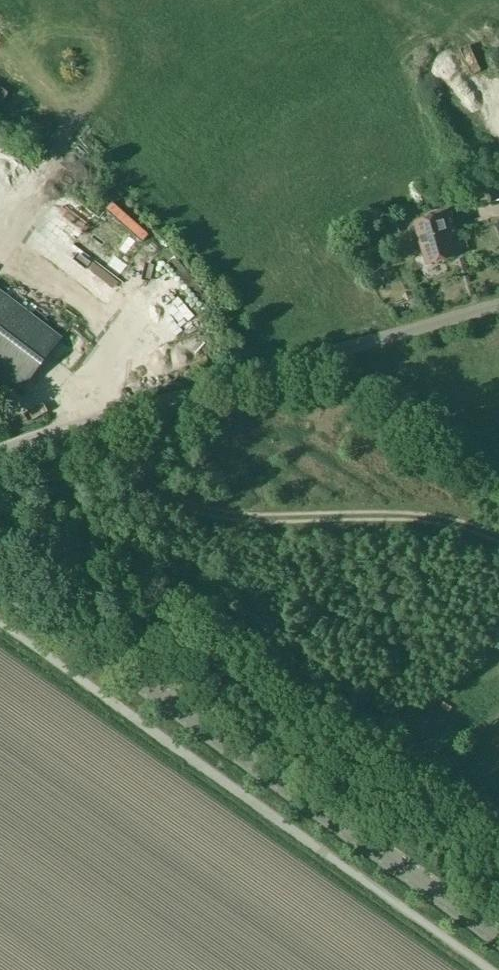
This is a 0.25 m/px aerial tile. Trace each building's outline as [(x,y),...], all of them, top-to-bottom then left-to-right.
[(368,10),(361,0),(350,0),(361,15),(368,10)] [(98,116),(109,101),(101,96),(90,111),(98,116)] [(450,213),(416,223),(427,264),(454,256),(449,238),(457,236),(450,213)] [(147,240),(133,243),(138,269),(152,266),(147,240)] [(140,283),(127,264),(109,275),(114,282),(107,286),(115,299),(140,283)] [(22,388),(61,337),(0,291),(0,371),(22,388)] [(159,313),(172,328),(195,307),(182,292),(159,313)]
